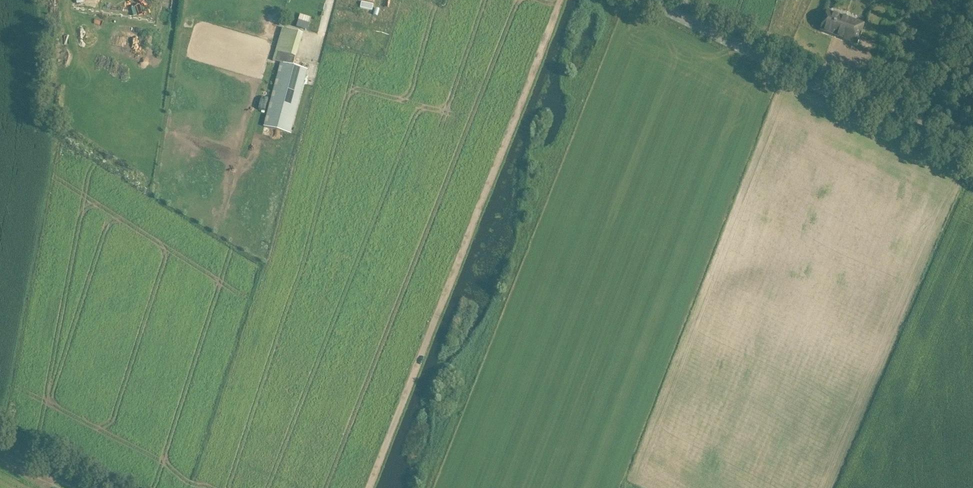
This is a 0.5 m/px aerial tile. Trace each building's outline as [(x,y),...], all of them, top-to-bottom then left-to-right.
[(863,25),(827,12),(820,31),(856,44),(861,31),(863,25)] [(310,30),(313,17),(301,15),(298,27),(310,30)] [(280,33),(273,61),(280,63),(281,63),(281,64),(293,67),(295,57),(296,57),(302,39),(299,38),(280,33)] [(281,66),(264,128),(290,135),(307,71),(293,67),(281,64),(281,66)]
